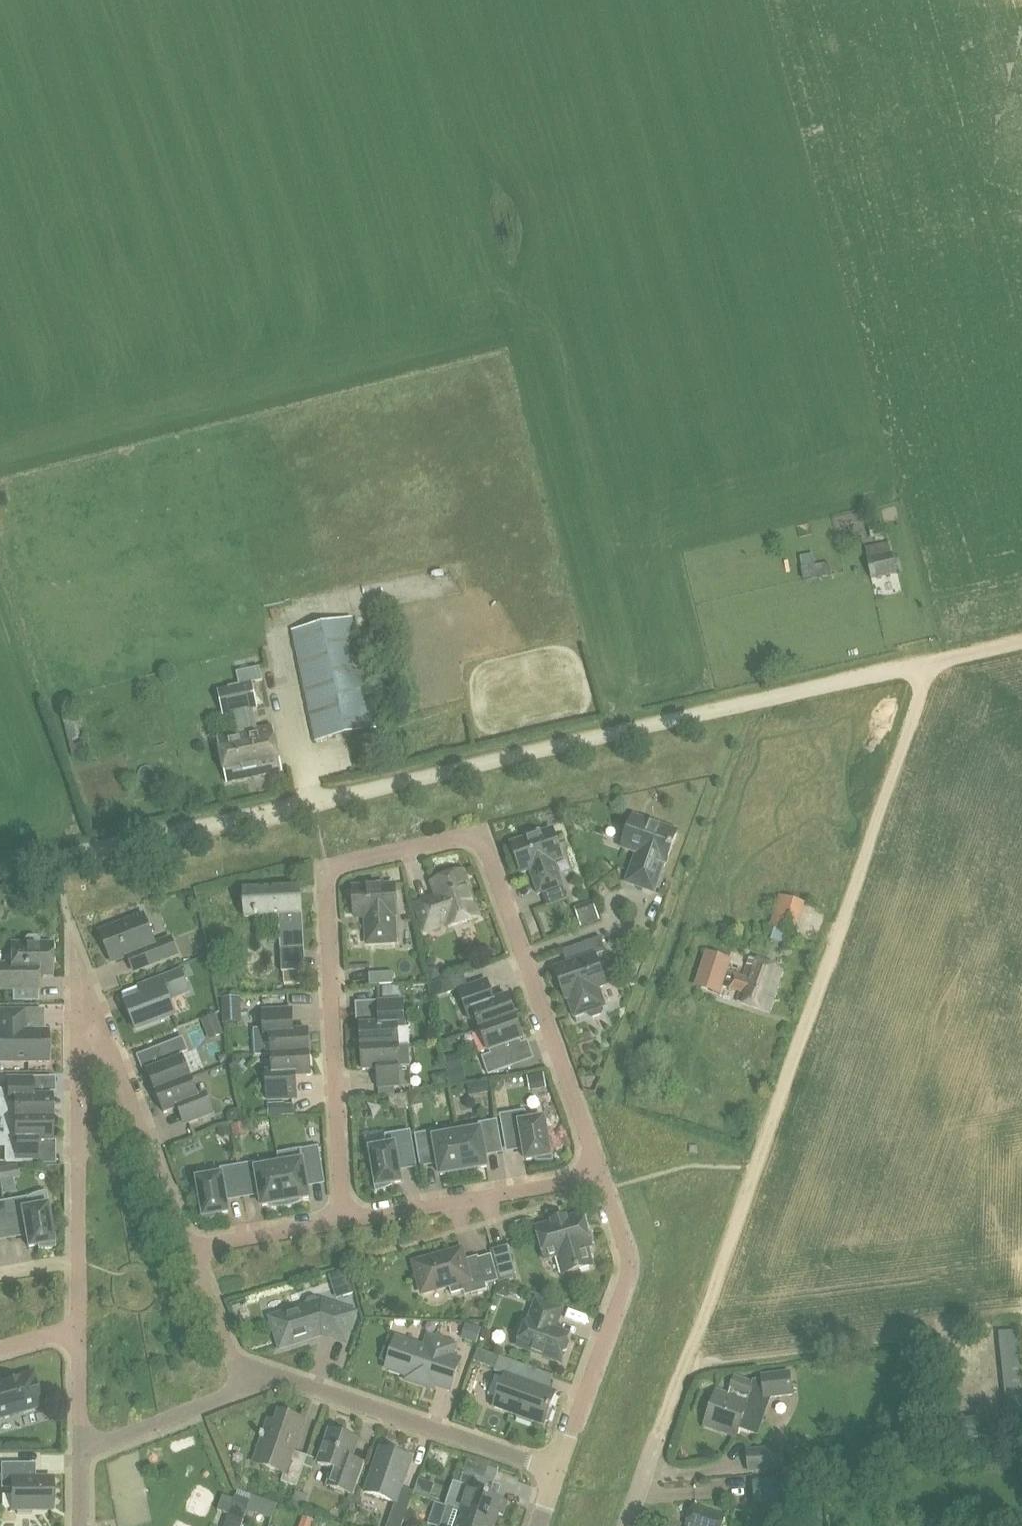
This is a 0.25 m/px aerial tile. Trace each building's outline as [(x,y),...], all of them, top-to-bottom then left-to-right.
[(869,528),(872,538),(879,536),(877,526),(869,528)] [(867,558),(872,579),(897,574),(892,553),(891,553),(889,542),(871,546),(873,557),(867,558)] [(802,567),(803,580),(832,575),(830,563),(802,567)] [(309,712),(317,741),(377,729),(353,617),(292,631),(295,644),(297,657),(309,712)] [(262,681),(259,667),(236,674),(238,685),(219,690),(225,716),(233,714),(236,733),(218,737),(228,783),(282,771),(272,726),(257,729),(253,710),(258,708),(252,683),(262,681)] [(64,719),(69,742),(82,738),(79,724),(84,722),(82,714),(64,719)] [(628,882),(655,892),(665,863),(668,863),(678,832),(634,817),(628,832),(623,833),(620,841),(624,845),(623,848),(638,853),(628,882)] [(531,870),(539,894),(564,886),(555,861),(564,858),(554,830),(542,834),(541,830),(527,835),(528,839),(512,845),(522,873),(531,870)] [(418,905),(427,930),(447,922),(449,928),(480,918),(464,872),(434,883),(439,898),(418,905)] [(367,916),(368,944),(396,942),(395,915),(398,915),(396,886),(354,888),(356,917),(367,916)] [(282,949),(282,951),(306,949),(305,948),(304,948),(301,887),(244,890),(246,917),(282,915),(283,949),(282,949)] [(770,926),(796,935),(806,903),(779,895),(770,926)] [(575,908),(582,927),(601,920),(593,901),(575,908)] [(140,952),(146,967),(179,954),(172,938),(156,944),(145,915),(101,932),(113,962),(140,952)] [(32,989),(32,978),(35,975),(52,975),(52,944),(40,944),(41,940),(37,936),(29,936),(25,940),(25,944),(12,944),(12,956),(9,956),(6,959),(6,968),(0,968),(0,989),(32,989)] [(594,1018),(603,1015),(605,1011),(604,1007),(606,1006),(600,988),(607,986),(596,956),(607,952),(602,938),(572,949),(576,962),(556,969),(567,1000),(569,999),(576,1017),(588,1013),(590,1016),(594,1018)] [(767,1012),(782,970),(750,959),(744,976),(727,970),(731,959),(708,952),(697,985),(720,993),(722,985),(741,991),(737,1002),(767,1012)] [(433,968),(428,970),(432,981),(443,977),(441,972),(433,968)] [(127,1005),(137,1030),(176,1015),(170,1000),(191,992),(182,970),(148,984),(152,995),(127,1005)] [(303,971),(286,972),(287,987),(304,986),(303,971)] [(394,984),(394,973),(370,974),(370,985),(394,984)] [(452,993),(447,979),(440,982),(445,995),(452,993)] [(466,1034),(481,1029),(517,1017),(509,996),(491,1002),(484,982),(460,990),(466,1007),(475,1004),(476,1008),(473,1008),(476,1015),(461,1019),(466,1034)] [(223,998),(224,1024),(243,1023),(242,997),(223,998)] [(361,1025),(363,1048),(400,1046),(399,1023),(397,1023),(396,1019),(405,1019),(405,1001),(379,1002),(381,1024),(361,1025)] [(48,1062),(48,1030),(25,1030),(25,1010),(0,1010),(0,1062),(48,1062)] [(255,1056),(273,1055),(311,1053),(310,1031),(290,1032),(289,1010),(264,1011),(265,1029),(254,1029),(255,1056)] [(202,1021),(210,1041),(225,1035),(216,1015),(202,1021)] [(517,1017),(481,1029),(489,1051),(491,1051),(492,1055),(484,1058),(489,1074),(513,1066),(506,1045),(524,1039),(517,1017)] [(149,1071),(157,1092),(192,1079),(184,1057),(181,1058),(180,1054),(189,1051),(183,1038),(160,1047),(167,1064),(149,1071)] [(383,1070),(384,1087),(400,1087),(399,1069),(401,1069),(400,1046),(363,1048),(364,1070),(383,1070)] [(268,1083),(269,1100),(294,1099),(293,1077),(312,1076),(311,1053),(273,1055),(274,1078),(277,1078),(277,1082),(268,1083)] [(219,1058),(221,1065),(229,1064),(227,1056),(219,1058)] [(464,1081),(462,1068),(448,1070),(451,1083),(464,1081)] [(436,1086),(446,1085),(444,1075),(434,1077),(436,1086)] [(1,1119),(15,1119),(52,1118),(52,1096),(33,1096),(33,1078),(8,1078),(8,1089),(0,1089),(0,1119),(1,1119)] [(192,1079),(157,1092),(165,1114),(183,1107),(190,1123),(205,1117),(198,1101),(201,1100),(192,1079)] [(502,1080),(492,1082),(494,1092),(499,1091),(503,1085),(502,1080)] [(420,1094),(410,1096),(412,1106),(421,1104),(420,1094)] [(286,1116),(285,1104),(269,1105),(270,1117),(286,1116)] [(232,1111),(228,1117),(229,1122),(239,1120),(237,1110),(232,1111)] [(537,1159),(537,1161),(541,1161),(544,1162),(550,1161),(554,1161),(552,1150),(550,1151),(545,1119),(530,1122),(526,1111),(501,1115),(507,1146),(524,1143),(527,1161),(537,1159)] [(1,1119),(1,1147),(6,1147),(6,1159),(17,1159),(33,1159),(33,1141),(52,1141),(52,1118),(15,1119),(1,1119)] [(458,1134),(465,1176),(467,1176),(470,1175),(473,1174),(476,1173),(479,1171),(479,1169),(488,1167),(485,1150),(502,1147),(498,1121),(480,1124),(480,1131),(458,1134)] [(243,1132),(242,1127),(232,1128),(234,1138),(239,1137),(243,1132)] [(217,1139),(231,1137),(230,1128),(216,1131),(217,1139)] [(375,1181),(377,1192),(380,1191),(384,1190),(387,1189),(390,1188),(393,1186),(393,1184),(402,1182),(399,1165),(416,1162),(411,1131),(387,1135),(386,1147),(372,1149),(377,1181),(375,1181)] [(464,1176),(465,1176),(458,1134),(436,1138),(434,1132),(417,1135),(421,1161),(439,1158),(442,1175),(450,1174),(450,1176),(454,1177),(457,1177),(461,1177),(464,1176)] [(278,1154),(280,1165),(288,1207),(289,1207),(292,1206),(295,1205),(298,1204),(302,1202),(301,1200),(310,1198),(307,1181),(324,1178),(319,1147),(301,1150),(278,1154)] [(256,1163),(239,1166),(243,1192),(261,1189),(264,1206),(272,1205),(273,1207),(276,1207),(279,1208),(283,1207),(286,1207),(288,1207),(280,1165),(259,1169),(256,1163)] [(20,1178),(18,1166),(0,1169),(0,1181),(20,1178)] [(202,1211),(204,1222),(208,1221),(211,1220),(214,1219),(217,1218),(220,1216),(220,1214),(229,1212),(226,1195),(243,1192),(239,1166),(222,1169),(221,1176),(199,1179),(204,1211),(202,1211)] [(27,1198),(4,1202),(9,1232),(26,1229),(29,1247),(39,1246),(39,1248),(42,1248),(46,1248),(49,1248),(52,1248),(56,1247),(54,1237),(52,1237),(47,1206),(46,1192),(27,1198)] [(9,1232),(4,1202),(0,1203),(0,1234),(9,1232)] [(564,1255),(569,1273),(593,1266),(588,1248),(593,1247),(592,1244),(595,1240),(593,1233),(588,1230),(584,1215),(567,1220),(566,1217),(553,1221),(553,1223),(536,1228),(546,1260),(564,1255)] [(493,1250),(501,1279),(517,1274),(509,1246),(493,1250)] [(465,1291),(466,1296),(488,1290),(479,1257),(465,1261),(462,1251),(416,1264),(424,1293),(450,1286),(452,1294),(465,1291)] [(344,1297),(354,1293),(347,1269),(336,1273),(344,1297)] [(497,1294),(504,1297),(508,1285),(501,1282),(497,1294)] [(271,1318),(281,1349),(322,1336),(347,1344),(357,1313),(323,1301),(322,1302),(321,1300),(316,1297),(308,1299),(306,1304),(306,1306),(271,1318)] [(519,1347),(560,1362),(570,1335),(556,1330),(563,1309),(537,1300),(530,1320),(525,1319),(520,1333),(524,1334),(519,1347)] [(470,1324),(465,1339),(477,1343),(482,1328),(470,1324)] [(1009,1442),(1021,1440),(1021,1344),(1021,1340),(1020,1340),(1019,1330),(997,1333),(998,1342),(1009,1442)] [(435,1385),(451,1390),(461,1360),(452,1357),(456,1346),(429,1337),(426,1348),(397,1338),(394,1349),(388,1347),(383,1361),(389,1363),(387,1369),(408,1376),(407,1380),(433,1389),(435,1385)] [(494,1407),(545,1426),(557,1392),(533,1383),(537,1370),(500,1357),(500,1359),(495,1357),(492,1365),(490,1364),(489,1367),(496,1369),(495,1371),(506,1375),(494,1407)] [(729,1395),(717,1391),(704,1426),(736,1437),(739,1428),(759,1435),(764,1418),(759,1416),(764,1399),(794,1395),(791,1371),(761,1374),(761,1379),(753,1380),(752,1383),(734,1377),(730,1387),(731,1388),(729,1395)] [(42,1405),(33,1374),(0,1383),(0,1417),(42,1405)] [(282,1482),(297,1487),(305,1467),(308,1457),(308,1456),(294,1451),(304,1421),(280,1413),(276,1423),(269,1420),(255,1462),(285,1473),(282,1482)] [(326,1486),(354,1495),(365,1463),(352,1458),(358,1440),(330,1430),(318,1464),(332,1469),(326,1486)] [(747,1450),(749,1473),(785,1470),(783,1446),(747,1450)] [(365,1492),(397,1503),(412,1458),(381,1448),(365,1492)] [(316,1460),(308,1457),(305,1467),(313,1469),(316,1460)] [(12,1487),(12,1510),(53,1510),(53,1478),(35,1478),(35,1465),(2,1465),(3,1487),(12,1487)] [(753,1482),(754,1504),(795,1501),(793,1478),(792,1479),(792,1472),(773,1474),(773,1480),(753,1482)] [(455,1484),(447,1507),(496,1524),(499,1514),(503,1516),(508,1502),(490,1495),(494,1484),(486,1481),(463,1473),(459,1485),(455,1484)] [(229,1515),(234,1499),(223,1496),(218,1511),(229,1515)] [(249,1505),(251,1501),(235,1496),(234,1499),(229,1515),(225,1525),(242,1525),(249,1505)] [(252,1496),(251,1501),(249,1505),(259,1509),(262,1500),(252,1496)] [(300,1508),(303,1500),(294,1497),(292,1505),(300,1508)] [(408,1511),(394,1506),(387,1525),(403,1525),(408,1511)] [(725,1517),(693,1506),(686,1525),(688,1525),(722,1525),(725,1517)] [(496,1524),(447,1507),(440,1525),(495,1525),(496,1524)]
